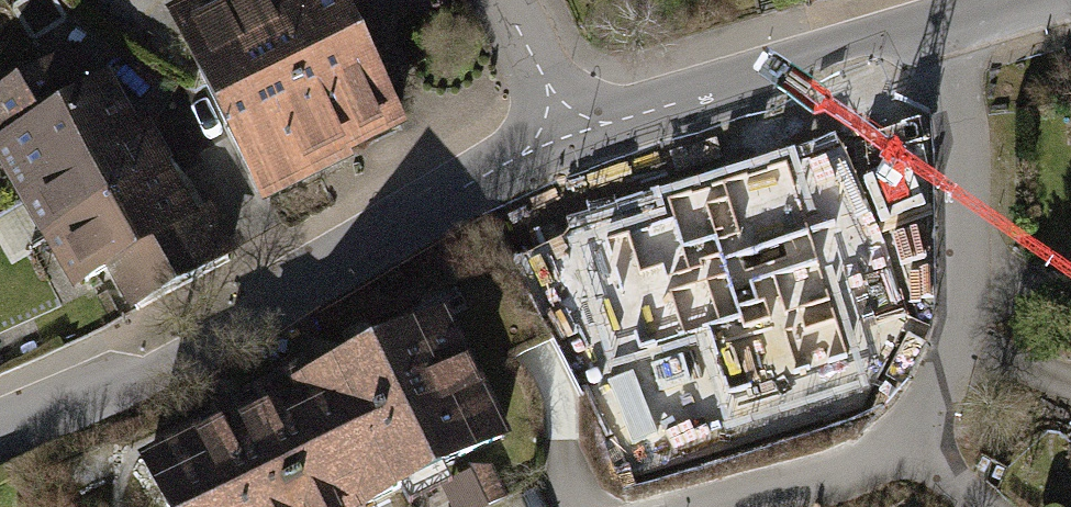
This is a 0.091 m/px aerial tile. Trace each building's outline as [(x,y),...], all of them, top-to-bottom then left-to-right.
[(170,37),(280,215),(401,141),(324,16),(351,0),(230,0),(170,37)] [(136,117),(112,67),(0,121),(0,147),(14,176),(136,117)] [(38,226),(161,167),(136,117),(14,176),(38,226)] [(62,276),(185,217),(161,167),(38,226),(62,276)] [(765,186),(668,247),(767,402),(864,341),(765,186)] [(86,325),(209,266),(185,217),(62,276),(86,325)] [(436,342),(307,402),(336,466),(356,506),(414,506),(495,469),(436,342)] [(307,402),(133,483),(144,506),(356,506),(336,466),(307,402)]
